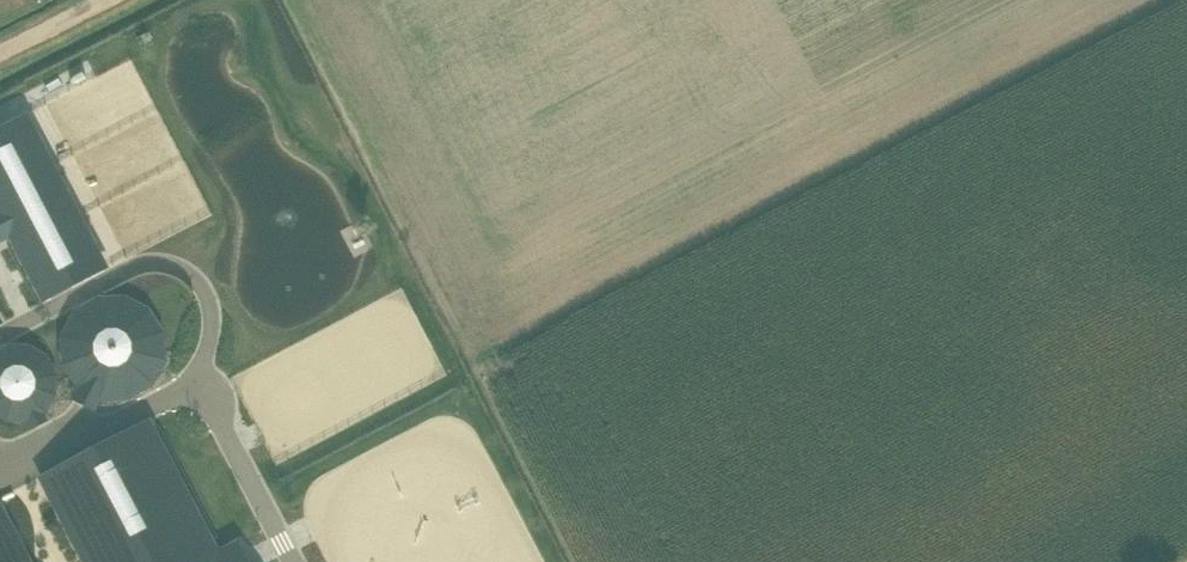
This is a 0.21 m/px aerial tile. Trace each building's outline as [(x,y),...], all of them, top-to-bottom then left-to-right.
[(24,115),(0,128),(0,212),(47,302),(105,271),(24,115)] [(223,530),(201,542),(130,406),(27,460),(80,561),(240,561),(223,530)] [(24,517),(8,524),(25,561),(45,561),(24,517)] [(0,528),(0,561),(18,561),(0,528)]
